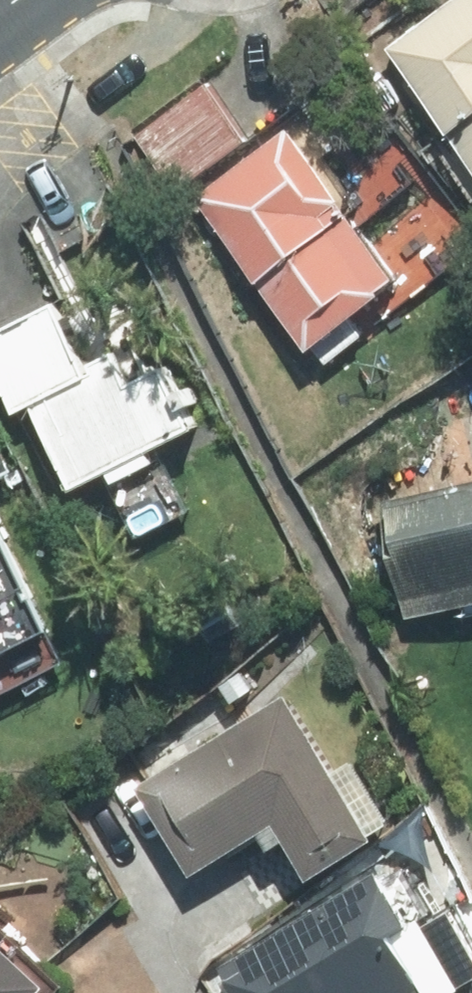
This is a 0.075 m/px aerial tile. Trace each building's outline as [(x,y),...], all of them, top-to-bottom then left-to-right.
[(385,64),(471,181),(471,1),(385,64)] [(248,148),(206,87),(134,135),(176,197),(248,148)] [(385,291),(281,137),(187,201),(299,367),(385,291)] [(104,369),(80,380),(49,312),(0,335),(0,392),(12,418),(30,415),(70,500),(190,445),(158,379),(118,398),(104,369)] [(379,508),(403,623),(471,609),(471,488),(379,508)] [(37,644),(0,559),(0,660),(37,644)] [(132,792),(188,885),(265,838),(298,893),(394,835),(351,763),(329,776),(284,701),(132,792)] [(439,992),(379,887),(224,975),(234,992),(436,992),(439,992)] [(60,986),(12,937),(0,949),(0,992),(52,992),(60,986)]
